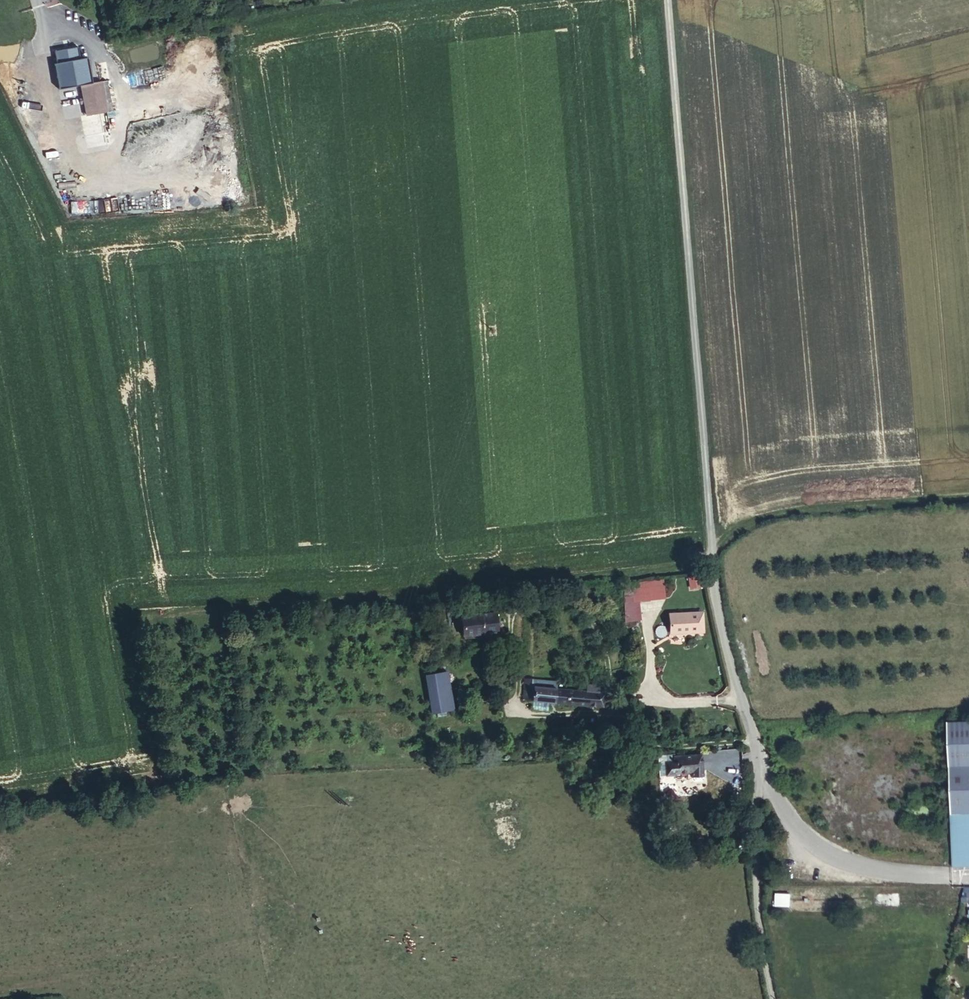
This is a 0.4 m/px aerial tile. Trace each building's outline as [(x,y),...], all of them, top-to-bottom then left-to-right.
[(101,82),(106,112),(113,110),(107,81),(101,82)] [(87,116),(106,112),(101,82),(81,86),(87,116)] [(632,583),(624,583),(624,596),(632,596),(632,583)] [(620,591),(620,584),(605,585),(606,593),(620,591)] [(641,600),(650,600),(649,585),(640,586),(641,600)] [(686,631),(686,633),(703,632),(702,612),(669,614),(670,632),(686,631)] [(497,632),(496,613),(461,616),(463,636),(497,632)] [(447,672),(426,676),(432,713),(453,709),(447,672)] [(604,694),(598,693),(586,692),(560,690),(556,689),(557,682),(524,679),(523,700),(532,701),(532,709),(547,711),(548,702),(603,707),(604,694)] [(586,692),(598,693),(599,686),(587,685),(586,692)] [(948,722),(953,867),(968,866),(968,722),(948,722)] [(702,776),(701,754),(673,756),(674,761),(665,761),(666,775),(674,774),(674,773),(691,772),(691,777),(702,776)]
